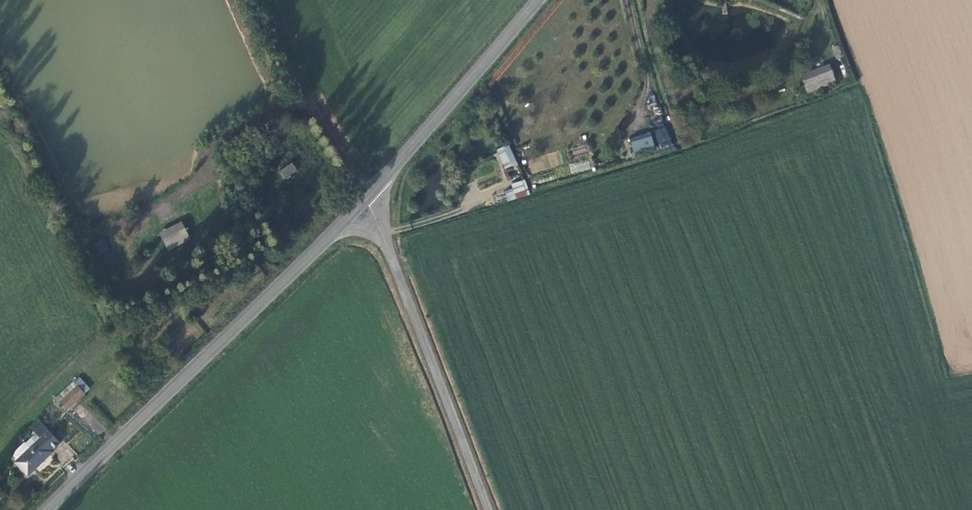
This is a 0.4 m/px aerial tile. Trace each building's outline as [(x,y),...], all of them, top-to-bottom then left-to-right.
[(826,70),(799,79),(804,94),(831,84),(826,70)] [(654,130),(660,148),(672,144),(666,126),(654,130)] [(515,167),(506,143),(491,150),(501,174),(515,167)] [(643,143),(624,148),(626,159),(646,153),(643,143)] [(250,156),(245,164),(249,167),(255,160),(250,156)] [(570,173),(590,170),(589,160),(569,163),(570,173)] [(292,166),(280,174),(285,182),(297,173),(292,166)] [(514,201),(528,197),(522,182),(509,187),(511,194),(514,201)] [(506,204),(514,201),(511,194),(504,197),(506,204)] [(169,251),(192,239),(183,220),(160,232),(169,251)] [(99,253),(108,248),(103,238),(95,243),(99,253)] [(79,389),(61,403),(70,411),(86,398),(79,389)] [(38,418),(31,426),(42,440),(37,444),(33,440),(28,445),(27,443),(17,453),(15,457),(19,462),(16,464),(28,476),(61,444),(38,418)]
